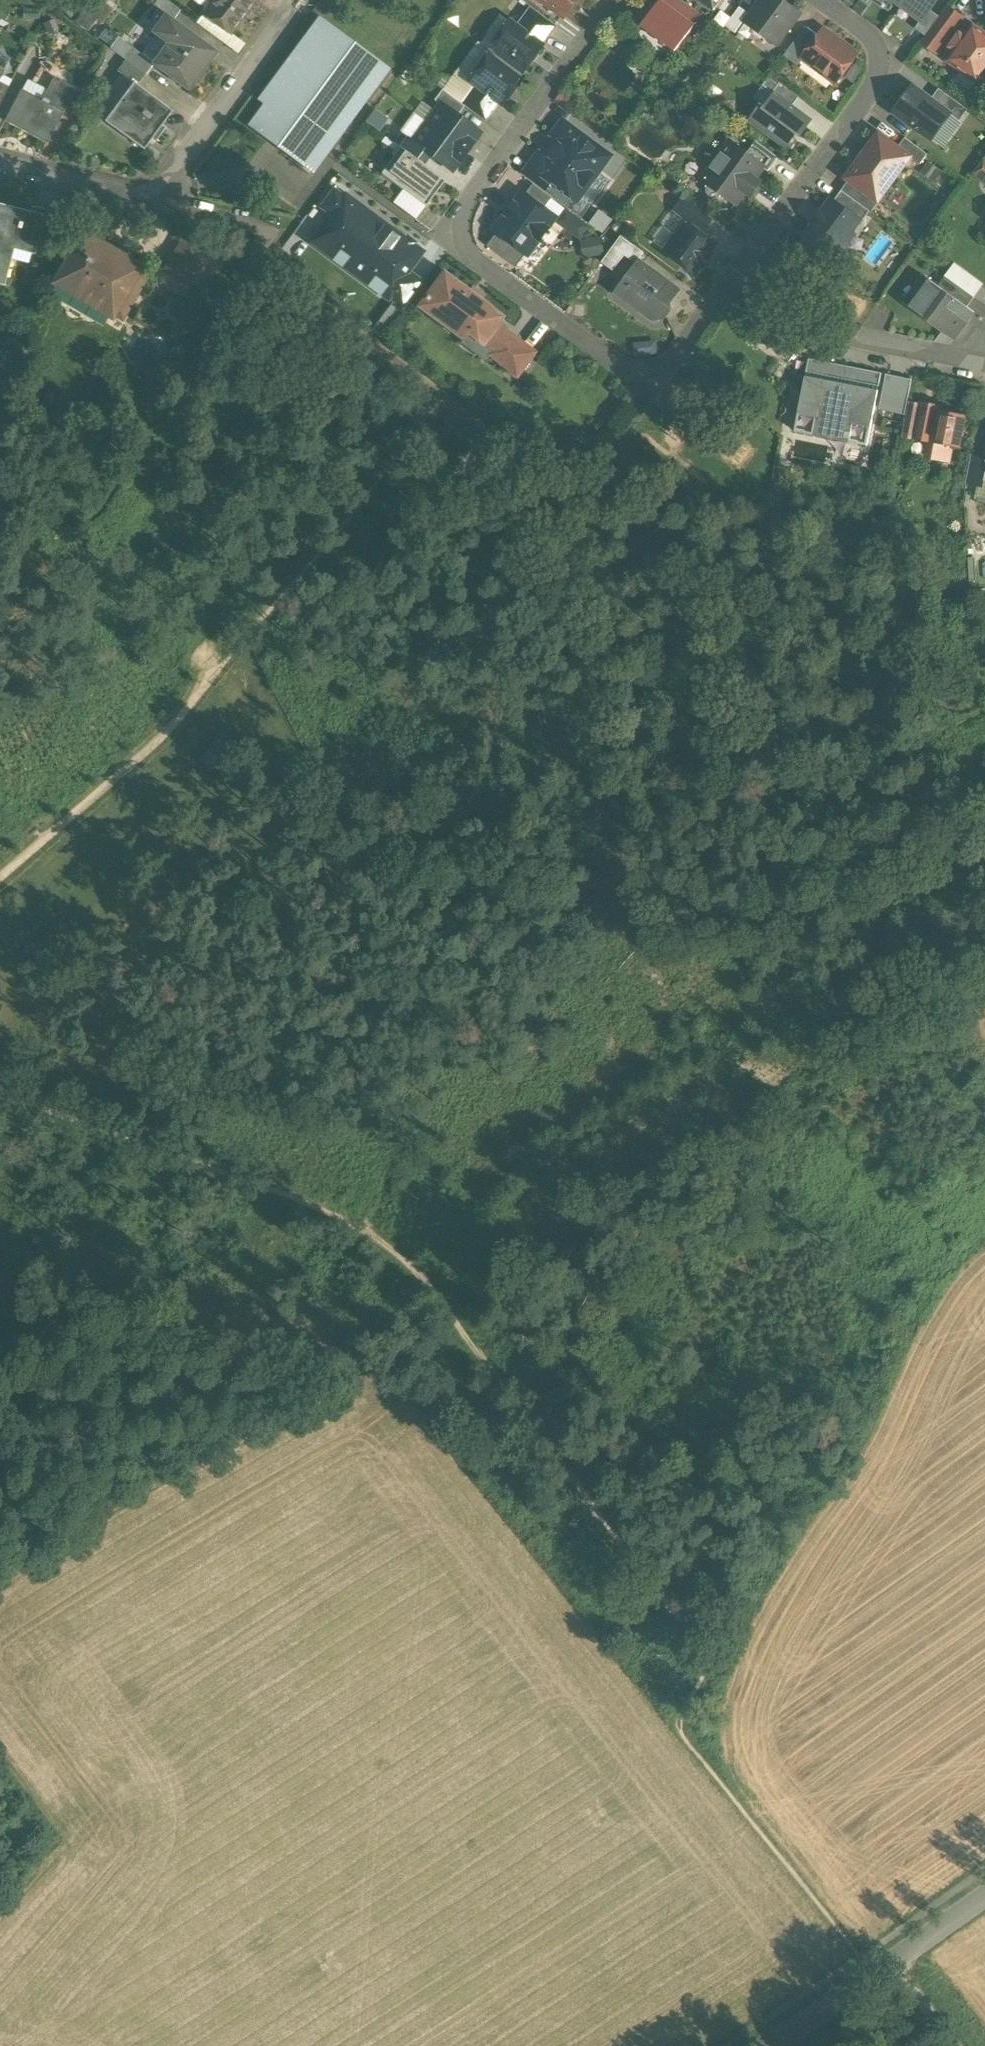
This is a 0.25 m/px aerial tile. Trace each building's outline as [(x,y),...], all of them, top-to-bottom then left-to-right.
[(168,0),(151,0),(149,3),(155,8),(156,7),(169,17),(177,7),(168,0)] [(204,7),(200,11),(226,30),(249,0),(209,0),(204,7)] [(565,17),(578,0),(542,0),(565,17)] [(641,27),(676,52),(695,25),(685,18),(661,0),(656,6),(642,26),(641,27)] [(685,18),(693,8),(685,3),(681,0),(661,0),(685,18)] [(714,9),(720,0),(702,0),(714,9)] [(745,22),(756,29),(753,33),(764,41),(767,38),(777,45),(800,13),(782,0),(761,0),(745,22)] [(901,8),(907,0),(890,0),(901,8)] [(901,8),(920,23),(929,11),(938,0),(907,0),(901,8)] [(652,3),(638,23),(642,26),(656,6),(652,3)] [(169,17),(156,7),(155,8),(142,26),(169,46),(155,66),(183,87),(207,56),(191,45),(197,38),(169,17)] [(558,27),(531,7),(517,26),(544,46),(558,27)] [(749,14),(740,7),(726,26),(736,33),(749,14)] [(964,19),(948,7),(939,18),(926,36),(921,43),(930,50),(942,34),(949,39),(964,19)] [(916,29),(926,36),(939,18),(929,11),(920,23),(916,29)] [(387,69),(317,17),(255,100),(262,105),(246,127),(310,174),(387,69)] [(517,26),(511,22),(501,36),(502,41),(493,53),(522,75),(544,46),(517,26)] [(973,23),(967,31),(962,27),(948,46),(953,50),(947,58),(977,80),(984,69),(984,32),(973,23)] [(806,27),(784,56),(798,66),(804,59),(803,58),(819,37),(806,27)] [(819,37),(803,58),(804,59),(837,83),(857,55),(823,30),(819,37)] [(134,48),(117,34),(108,45),(126,59),(134,48)] [(152,61),(134,48),(126,59),(143,72),(152,61)] [(493,53),(489,51),(468,80),(499,103),(501,104),(522,75),(493,53)] [(143,72),(126,59),(116,72),(130,82),(133,85),(143,72)] [(54,79),(43,63),(30,86),(45,94),(54,79)] [(799,97),(770,76),(763,86),(775,95),(775,94),(792,107),(799,97)] [(41,102),(22,92),(5,121),(45,144),(76,91),(54,79),(45,94),(41,102)] [(133,85),(130,82),(103,119),(140,146),(146,138),(151,142),(163,126),(157,122),(167,109),(133,85)] [(499,103),(474,84),(460,104),(464,106),(485,122),(499,103)] [(931,100),(913,87),(894,112),(931,140),(950,115),(951,114),(931,100)] [(968,110),(939,89),(931,100),(951,114),(950,115),(960,122),(968,110)] [(460,104),(442,90),(434,101),(439,105),(440,104),(457,116),(464,106),(460,104)] [(792,107),(775,94),(775,95),(766,107),(762,104),(750,121),(786,148),(794,138),(797,133),(801,135),(812,121),(792,107)] [(457,116),(440,104),(439,105),(426,123),(466,152),(479,133),(457,116)] [(537,152),(521,174),(534,184),(546,193),(552,185),(578,205),(614,156),(562,118),(548,137),(555,142),(544,157),(537,152)] [(466,152),(426,123),(412,141),(412,142),(429,154),(452,171),(466,152)] [(429,154),(412,142),(412,141),(401,132),(393,143),(400,148),(422,164),(429,154)] [(898,148),(879,133),(846,179),(849,181),(878,202),(911,157),(898,148)] [(928,155),(906,138),(898,148),(911,157),(921,165),(928,155)] [(779,158),(756,141),(747,154),(765,167),(764,168),(768,172),(779,158)] [(731,142),(703,179),(709,183),(706,187),(707,194),(713,199),(721,198),(724,194),(737,204),(746,193),(751,196),(761,182),(756,179),(764,168),(765,167),(747,154),(731,142)] [(422,164),(400,148),(381,173),(426,206),(444,181),(422,164)] [(984,158),(973,174),(984,183),(984,158)] [(878,202),(849,181),(842,191),(871,212),(878,202)] [(546,193),(534,184),(526,195),(545,209),(554,198),(546,193)] [(320,208),(331,216),(344,198),(333,190),(320,208)] [(871,212),(842,191),(834,202),(860,221),(859,222),(862,224),(871,212)] [(523,193),(495,230),(498,232),(527,254),(530,255),(557,218),(545,209),(526,195),(523,193)] [(352,259),(380,221),(346,196),(344,198),(331,216),(312,242),(332,257),(339,249),(352,259)] [(713,219),(685,198),(674,212),(689,223),(703,233),(713,219)] [(834,202),(832,201),(823,213),(821,212),(812,224),(814,225),(805,237),(806,239),(826,253),(832,257),(841,245),(845,248),(854,235),(850,233),(859,222),(860,221),(834,202)] [(0,209),(0,280),(11,241),(32,247),(35,238),(39,220),(30,217),(0,209)] [(54,215),(32,210),(30,217),(39,220),(35,238),(47,241),(54,215)] [(421,252),(380,221),(352,259),(345,268),(365,282),(372,273),(394,289),(407,271),(421,252)] [(703,233),(689,223),(677,238),(672,239),(667,246),(667,251),(666,254),(694,274),(701,265),(704,267),(712,255),(710,253),(717,244),(703,233)] [(527,254),(498,232),(488,246),(517,268),(527,254)] [(119,254),(85,234),(55,283),(114,318),(144,268),(131,261),(133,258),(120,251),(119,254)] [(226,259),(188,236),(168,269),(206,293),(226,259)] [(644,253),(622,236),(614,247),(625,256),(636,264),(644,253)] [(601,238),(589,240),(592,256),(604,254),(601,238)] [(826,253),(806,239),(799,248),(819,262),(826,253)] [(614,247),(602,263),(613,271),(625,256),(614,247)] [(984,287),(984,282),(958,264),(950,276),(979,296),(984,287)] [(676,291),(640,265),(620,292),(634,302),(634,306),(636,309),(639,311),(642,312),(646,311),(655,318),(667,316),(665,305),(676,291)] [(423,282),(407,271),(394,289),(387,298),(402,310),(423,282)] [(938,286),(925,276),(918,286),(920,287),(908,302),(916,308),(915,310),(924,317),(925,315),(956,337),(974,312),(968,307),(938,286)] [(499,318),(444,277),(428,297),(426,296),(424,299),(426,301),(422,306),(461,334),(466,328),(482,340),(487,334),(494,325),(499,318)] [(974,298),(945,277),(938,286),(968,307),(974,298)] [(505,333),(494,325),(487,334),(498,343),(505,333)] [(487,334),(482,340),(466,328),(461,334),(489,355),(498,343),(487,334)] [(536,353),(507,331),(505,333),(498,343),(489,355),(518,376),(536,353)] [(882,373),(809,359),(806,377),(878,391),(882,373)] [(878,391),(806,377),(798,414),(816,418),(812,435),(850,442),(854,425),(871,428),(878,391)] [(909,403),(881,398),(879,408),(907,414),(909,403)] [(921,406),(909,403),(903,436),(914,438),(915,438),(921,406)] [(939,407),(921,403),(921,406),(915,438),(914,438),(914,439),(931,442),(937,411),(938,411),(938,410),(939,407)] [(966,416),(938,410),(938,411),(937,411),(931,442),(952,446),(952,447),(960,448),(966,416)] [(816,418),(798,414),(795,432),(812,435),(816,418)] [(871,428),(854,425),(850,442),(868,446),(871,428)] [(931,442),(928,457),(949,461),(952,447),(952,446),(931,442)] [(972,456),(967,483),(981,486),(982,480),(981,480),(984,465),(984,461),(984,459),(972,456)]
